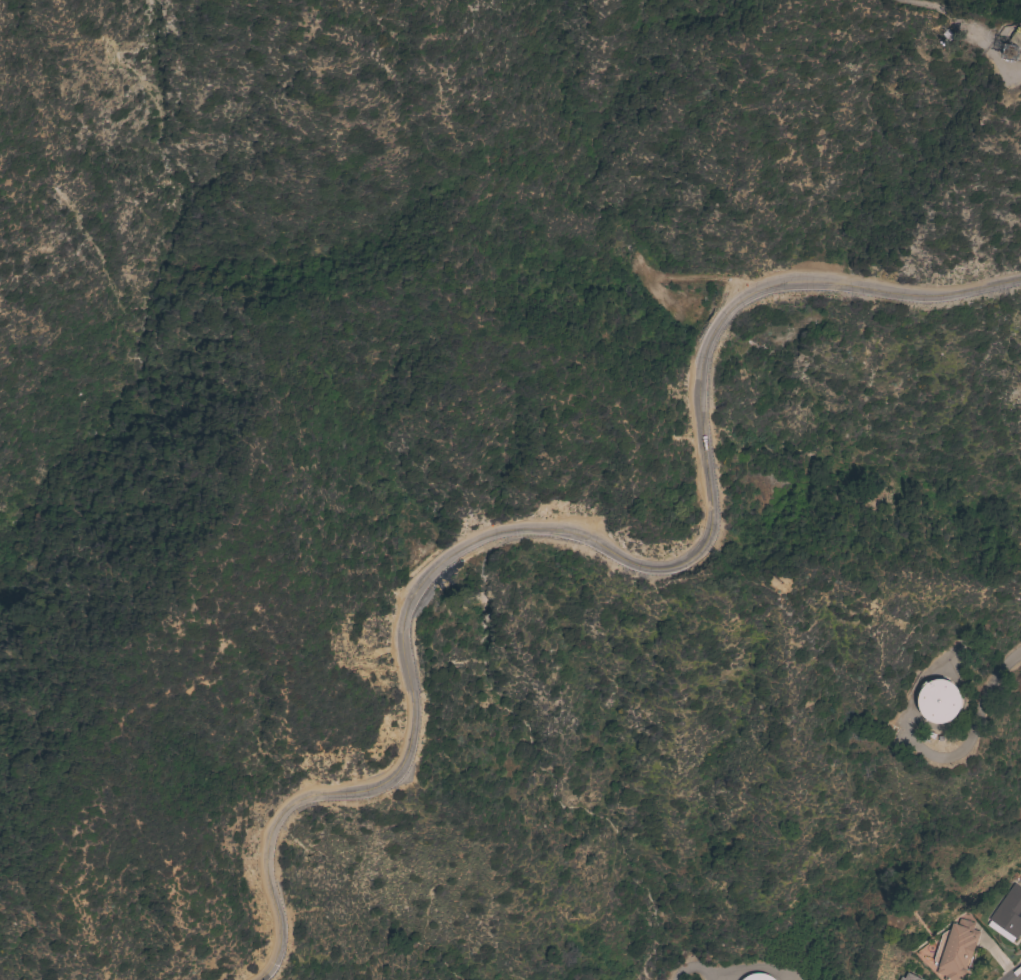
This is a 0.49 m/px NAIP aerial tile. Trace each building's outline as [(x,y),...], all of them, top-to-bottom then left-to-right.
[(960,709),(959,713),(957,716),(954,718),(951,721),(947,722),(944,723),(940,724),(936,724),(932,723),(929,721),(925,719),(923,716),(921,713),(919,709),(918,706),(917,702),(918,698),(919,694),(920,691),(922,688),(925,685),(928,683),(932,681),(935,680),(939,679),(943,680),(947,681),(950,682),(953,684),(956,687),(958,690),(960,694),(961,698),(962,701),(961,705),(960,709)] [(1014,883),(1020,888),(1020,932),(1016,939),(1015,938),(1011,942),(987,925),(991,920),(989,919),(1014,883)] [(965,974),(963,979),(943,979),(945,976),(936,973),(952,923),(979,932),(967,970),(966,970),(965,974)]
